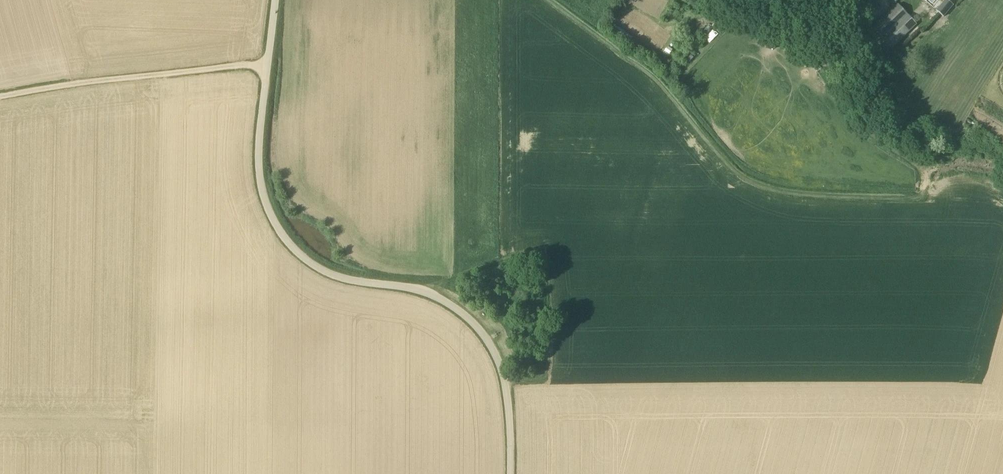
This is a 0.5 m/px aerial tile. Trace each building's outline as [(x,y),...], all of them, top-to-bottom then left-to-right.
[(826,6),(829,2),(836,8),(842,2),(840,0),(819,0),(826,6)] [(936,11),(944,17),(954,5),(947,0),(945,0),(936,11)] [(917,24),(898,4),(875,26),(894,46),(917,24)]
